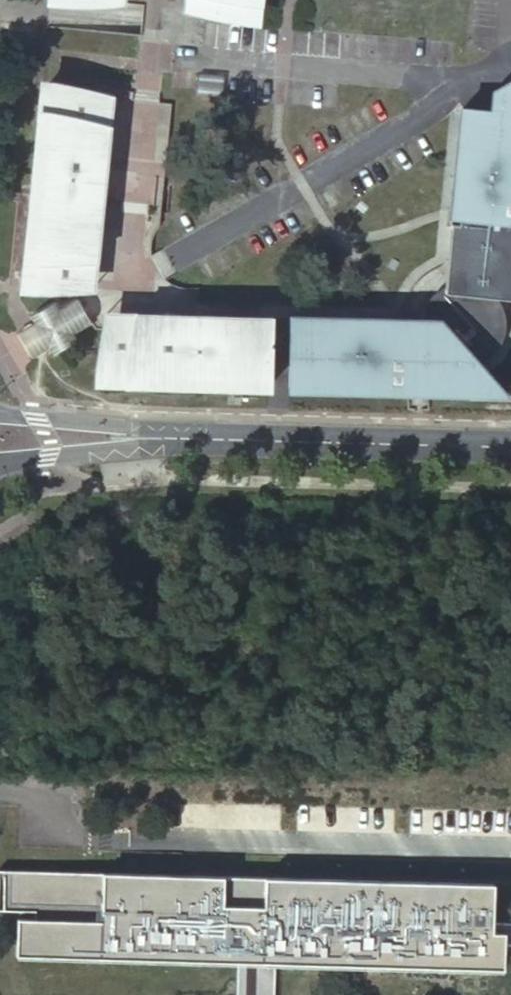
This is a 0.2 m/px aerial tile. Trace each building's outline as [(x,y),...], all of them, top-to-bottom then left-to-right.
[(183,9),(256,17),(257,0),(184,0),(183,9)] [(478,363),(484,361),(489,358),(493,354),(496,350),(499,345),(502,338),(503,332),(504,327),(503,319),(501,311),(498,306),(494,301),(494,298),(510,300),(510,82),(496,91),(494,113),(464,110),(454,212),(462,213),(461,225),(453,225),(446,293),(441,296),(437,300),(432,306),(430,311),(428,316),(426,323),(444,324),(478,363)] [(84,255),(94,255),(102,170),(96,170),(98,157),(104,158),(110,97),(40,90),(24,268),(24,272),(26,275),(29,278),(33,279),(38,279),(39,275),(52,276),(51,282),(76,284),(76,278),(82,279),(84,255)] [(450,212),(448,224),(453,225),(461,225),(462,213),(454,212),(450,212)] [(76,284),(91,286),(94,255),(84,255),(82,279),(76,278),(76,284)] [(22,282),(51,282),(52,276),(39,275),(38,279),(33,279),(29,278),(26,275),(24,272),(24,268),(22,282)] [(36,323),(18,333),(25,345),(32,357),(49,347),(53,354),(77,340),(73,333),(101,317),(95,306),(87,293),(59,309),(56,303),(32,317),(36,323)] [(134,323),(134,315),(104,313),(104,329),(110,329),(110,322),(134,323)] [(176,386),(267,388),(268,318),(178,316),(178,322),(165,321),(165,315),(134,315),(134,323),(110,322),(110,329),(104,329),(103,353),(108,353),(107,372),(108,376),(111,381),(118,383),(133,384),(134,382),(140,382),(140,385),(149,386),(154,383),(164,384),(164,383),(176,383),(176,386)] [(394,322),(394,330),(406,330),(406,322),(406,318),(394,317),(394,322)] [(505,394),(478,363),(444,324),(426,323),(406,322),(406,330),(394,330),(394,322),(291,319),(289,388),(505,394)] [(108,353),(103,353),(102,383),(140,385),(140,382),(134,382),(133,384),(118,383),(111,381),(108,376),(107,372),(108,353)] [(10,870),(9,910),(38,911),(38,919),(20,919),(19,956),(240,962),(280,963),(498,969),(499,941),(510,942),(510,921),(500,921),(492,921),(493,884),(10,870)] [(240,962),(239,994),(278,994),(280,963),(240,962)]
